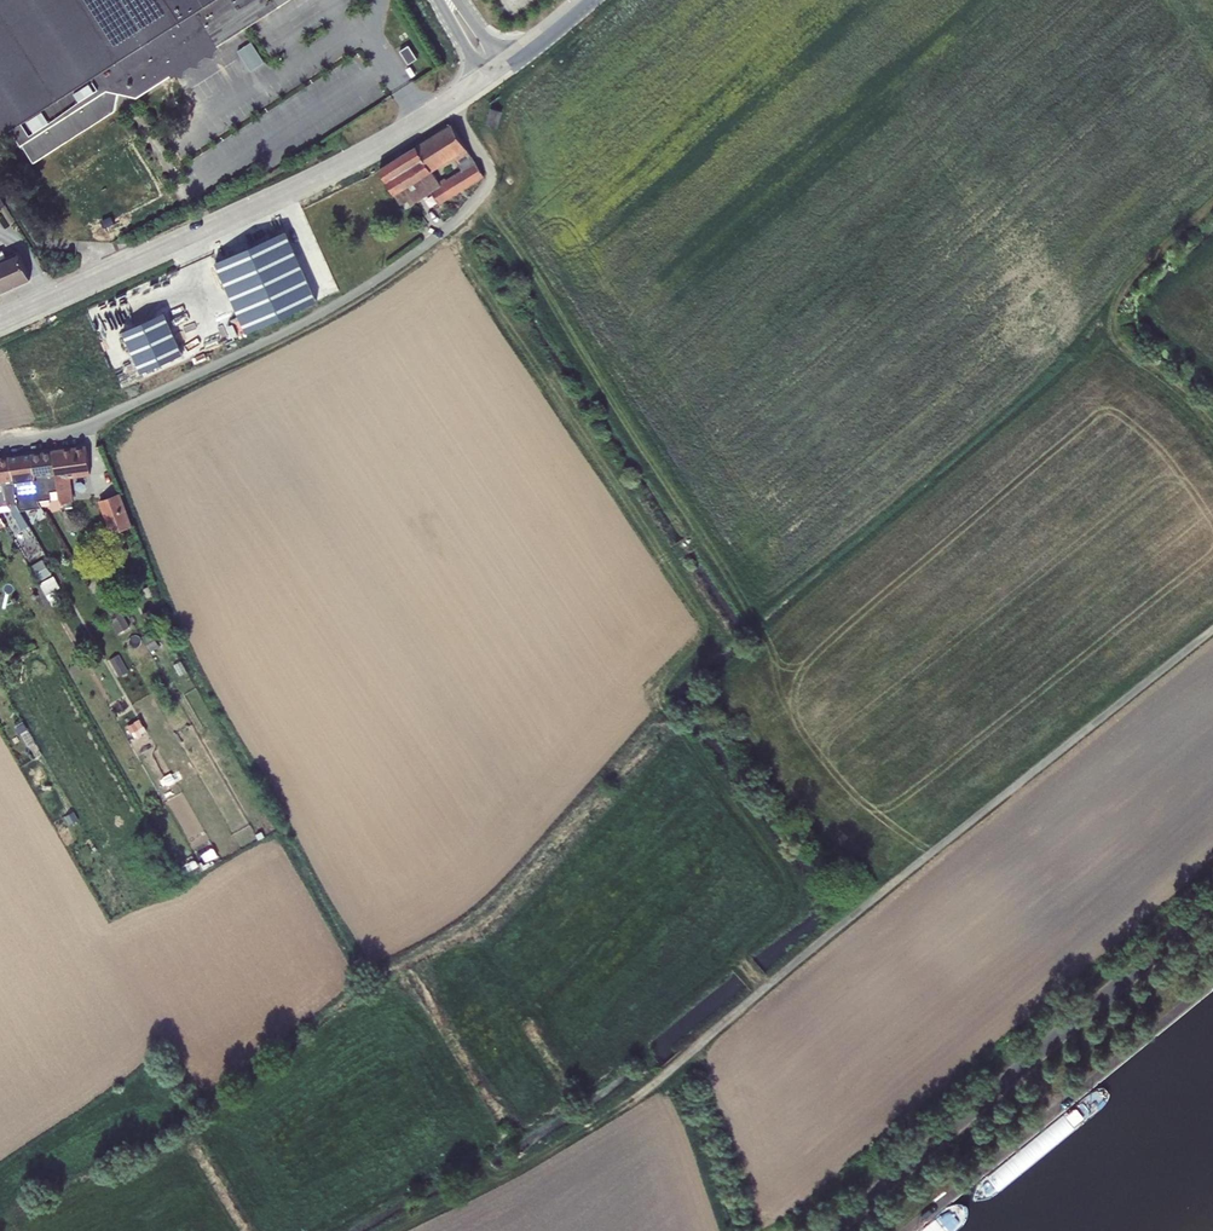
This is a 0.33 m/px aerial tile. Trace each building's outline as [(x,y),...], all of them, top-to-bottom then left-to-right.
[(12,128),(34,162),(116,111),(120,90),(138,94),(172,73),(174,76),(177,74),(184,75),(186,68),(192,64),(200,66),(202,58),(208,54),(216,56),(217,48),(220,46),(219,44),(287,0),(0,0),(0,136),(12,128)] [(252,42),(238,51),(251,71),(265,62),(252,42)] [(493,108),(488,125),(496,127),(501,110),(493,108)] [(439,204),(484,176),(452,124),(417,146),(433,171),(395,195),(401,205),(408,201),(410,204),(431,192),(439,204)] [(433,171),(417,146),(379,169),(395,195),(433,171)] [(6,206),(0,210),(1,211),(2,211),(10,223),(15,220),(6,206)] [(286,231),(216,262),(247,331),(316,300),(286,231)] [(30,279),(18,251),(6,256),(3,250),(0,251),(0,293),(30,279)] [(164,312),(123,330),(142,372),(183,353),(164,312)] [(87,446),(53,451),(60,499),(66,508),(73,507),(72,501),(74,501),(71,477),(91,475),(87,446)] [(32,454),(38,500),(51,499),(51,500),(60,499),(53,451),(32,454)] [(11,457),(10,457),(16,502),(20,510),(42,507),(38,500),(32,454),(21,455),(12,459),(11,457)] [(8,505),(12,511),(22,529),(29,525),(20,510),(16,502),(10,457),(0,458),(0,506),(8,505)] [(120,493),(98,500),(111,534),(132,526),(120,493)] [(39,582),(52,574),(42,558),(30,566),(39,582)] [(54,575),(40,583),(45,593),(60,586),(54,575)] [(111,592),(99,599),(118,633),(130,626),(111,592)] [(151,631),(142,636),(151,651),(160,646),(151,631)] [(119,654),(109,659),(119,676),(129,671),(119,654)] [(140,718),(127,726),(134,738),(147,730),(140,718)]
